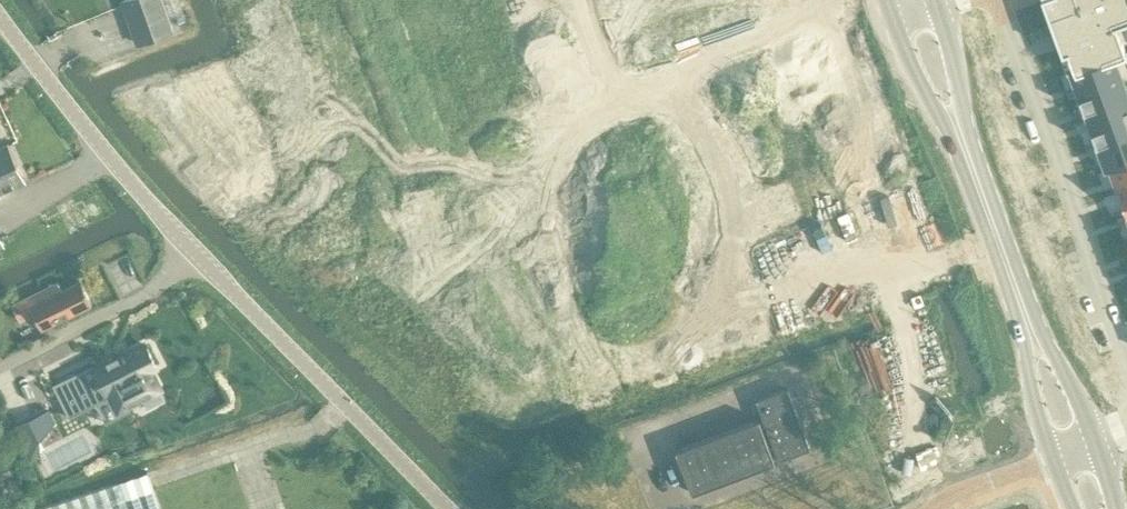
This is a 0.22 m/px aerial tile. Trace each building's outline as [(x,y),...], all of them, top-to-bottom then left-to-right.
[(122,1),(122,2),(138,44),(172,32),(169,23),(160,0),(126,0),(122,1)] [(169,23),(186,17),(180,0),(160,0),(169,23)] [(734,16),(775,1),(775,0),(729,0),(734,16)] [(1055,33),(1056,36),(1060,48),(1061,51),(1066,50),(1067,52),(1067,53),(1073,68),(1074,69),(1069,71),(1070,72),(1126,52),(1115,23),(1126,18),(1126,0),(1043,0),(1055,33)] [(568,1),(555,6),(558,15),(571,10),(568,1)] [(775,1),(734,16),(742,36),(743,35),(783,21),(775,1)] [(555,6),(543,11),(546,19),(558,15),(555,6)] [(702,13),(693,16),(698,29),(707,26),(702,13)] [(305,15),(277,26),(282,40),(292,36),(301,60),(347,44),(338,19),(310,29),(305,15)] [(529,21),(516,26),(520,35),(532,30),(529,21)] [(627,23),(607,31),(622,72),(642,64),(627,23)] [(707,26),(698,29),(703,42),(711,39),(707,26)] [(499,32),(486,37),(490,45),(502,41),(499,32)] [(486,37),(474,42),(477,50),(490,45),(486,37)] [(454,40),(441,45),(444,53),(457,49),(454,40)] [(310,85),(300,89),(305,103),(333,92),(328,79),(356,69),(347,44),(301,60),(310,85)] [(441,45),(428,50),(432,58),(444,53),(441,45)] [(1070,72),(1078,96),(1126,78),(1126,61),(1124,53),(1126,53),(1126,52),(1070,72)] [(178,89),(165,94),(178,127),(196,121),(202,139),(243,124),(231,93),(219,98),(211,77),(199,81),(197,78),(177,85),(178,89)] [(1076,101),(1079,108),(1082,108),(1083,110),(1084,110),(1087,120),(1126,105),(1126,92),(1123,81),(1126,79),(1126,78),(1078,96),(1079,96),(1078,96),(1079,98),(1076,101)] [(1087,120),(1091,130),(1090,130),(1091,132),(1088,134),(1091,141),(1095,142),(1095,144),(1096,143),(1126,132),(1126,105),(1087,120)] [(333,110),(304,121),(309,132),(309,134),(338,124),(337,121),(333,110)] [(1096,143),(1105,167),(1126,159),(1126,132),(1096,143)] [(4,191),(25,181),(8,142),(0,146),(0,183),(4,191)] [(1105,167),(1105,168),(1109,167),(1117,188),(1117,189),(1117,190),(1126,186),(1126,159),(1105,167)] [(691,166),(668,174),(683,215),(704,207),(704,206),(705,206),(691,166)] [(1117,190),(1126,213),(1126,186),(1117,190)] [(542,187),(520,195),(535,236),(557,228),(542,187)] [(520,195),(498,203),(513,244),(535,236),(520,195)] [(709,248),(696,252),(700,261),(712,256),(709,248)] [(696,252),(684,257),(687,265),(700,261),(696,252)] [(558,262),(546,267),(549,275),(562,271),(558,262)] [(666,263),(654,268),(657,276),(669,272),(666,263)] [(546,267),(533,271),(536,280),(549,275),(546,267)] [(654,268),(641,272),(644,281),(657,276),(654,268)] [(516,278),(503,282),(506,291),(519,286),(516,278)] [(624,279),(611,283),(614,292),(627,287),(624,279)] [(11,304),(19,320),(34,313),(42,328),(92,303),(80,281),(62,290),(58,281),(11,304)] [(503,282),(491,287),(494,295),(506,291),(503,282)] [(611,283),(599,288),(602,296),(614,292),(611,283)] [(471,296),(458,301),(461,310),(474,305),(471,296)] [(94,363),(52,384),(69,417),(96,404),(106,424),(132,410),(128,404),(159,388),(150,369),(156,365),(146,344),(120,357),(118,354),(106,360),(108,363),(97,369),(94,363)] [(788,390),(758,401),(764,419),(678,452),(694,494),(811,450),(788,390)] [(31,434),(24,438),(32,454),(39,450),(31,434)] [(0,472),(0,485),(15,478),(10,467),(0,472)] [(148,471),(38,508),(39,508),(160,508),(148,471)]
